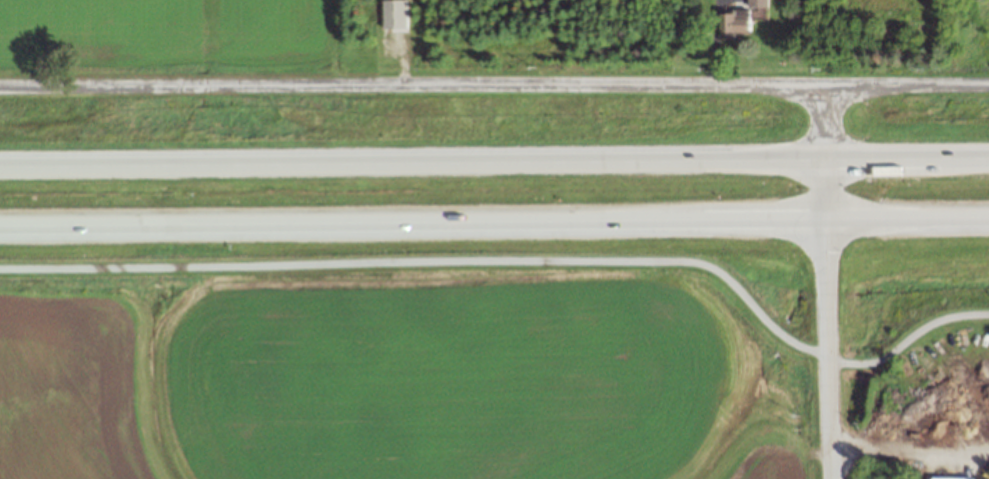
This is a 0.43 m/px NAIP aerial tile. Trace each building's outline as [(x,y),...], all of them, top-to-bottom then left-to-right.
[(405,0),(382,0),(382,29),(405,29),(405,0)] [(717,37),(747,37),(747,10),(717,10),(717,37)]
